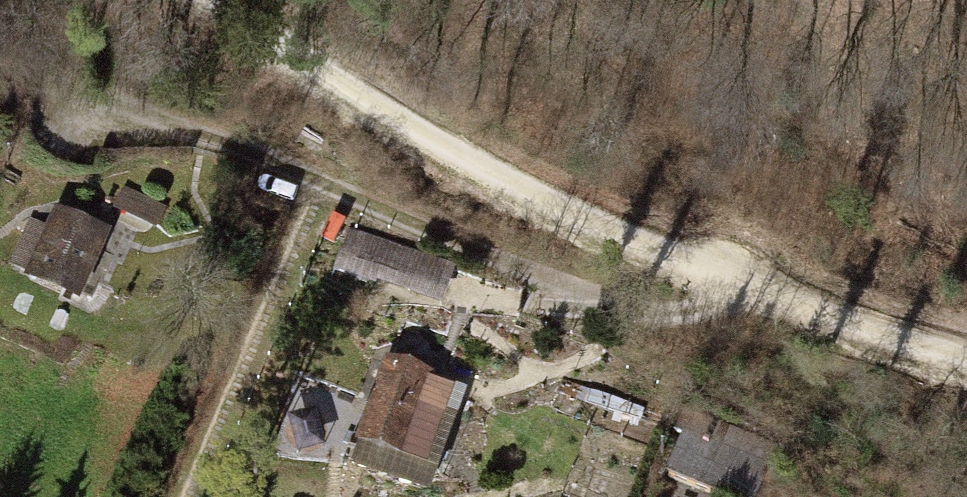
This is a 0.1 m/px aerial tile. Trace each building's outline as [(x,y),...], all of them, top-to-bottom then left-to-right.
[(103,237),(56,216),(52,228),(33,219),(13,264),(77,293),(103,237)] [(447,270),(348,235),(336,271),(355,278),(359,266),(438,293),(447,270)] [(431,380),(386,365),(361,441),(430,464),(448,410),(423,402),(431,380)] [(763,439),(667,408),(659,432),(669,435),(655,476),(701,491),(707,471),(738,481),(746,455),(757,459),(763,439)]
